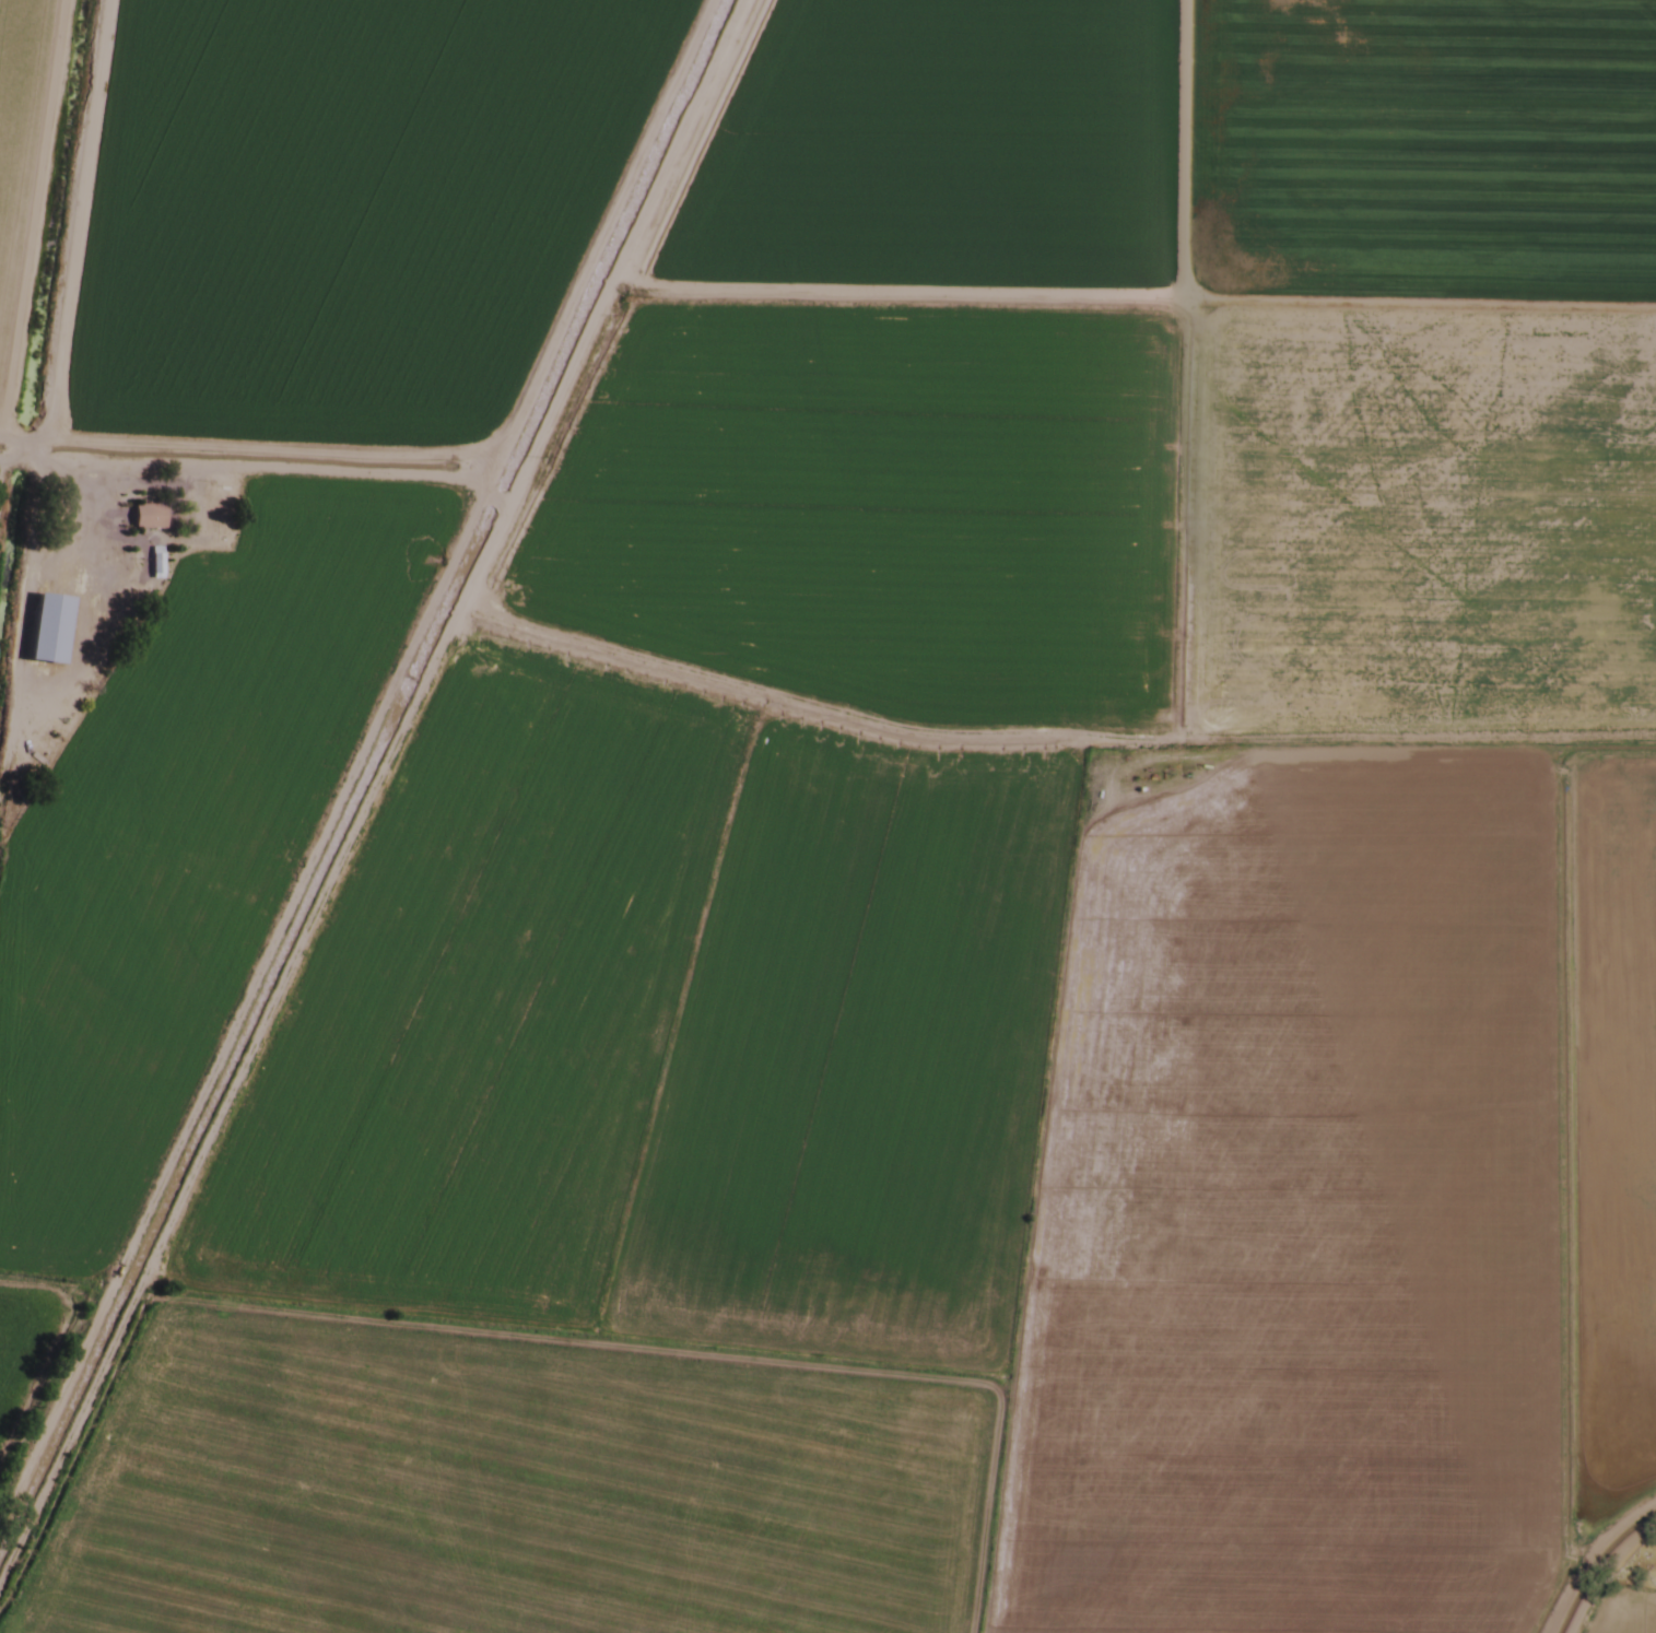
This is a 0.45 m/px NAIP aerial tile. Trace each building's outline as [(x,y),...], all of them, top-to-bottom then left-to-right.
[(131,529),(161,529),(161,505),(131,505),(131,529)] [(67,598),(32,594),(25,661),(60,665),(67,598)]
